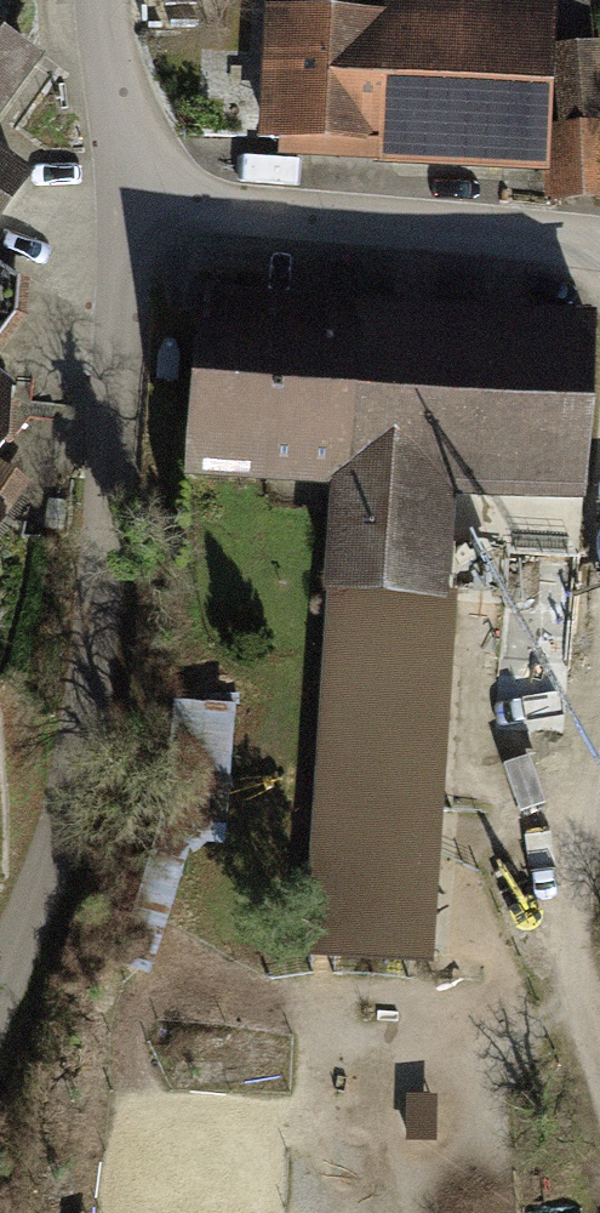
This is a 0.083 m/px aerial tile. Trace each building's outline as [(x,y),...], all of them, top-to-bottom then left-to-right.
[(162,13),(202,11),(201,0),(161,0),(162,13)] [(265,7),(257,140),(278,141),(276,158),(545,176),(556,0),(378,0),(378,14),(265,7)] [(0,28),(0,123),(45,60),(0,28)] [(554,46),(559,124),(551,125),(554,201),(599,197),(599,43),(554,46)] [(37,174),(0,148),(0,225),(37,174)] [(203,291),(191,480),(336,489),(307,956),(434,964),(457,601),(445,600),(452,491),(589,499),(599,318),(599,315),(341,299),(203,291)] [(14,444),(13,384),(0,374),(0,457),(14,444)] [(27,499),(26,479),(0,458),(0,534),(27,499)]
